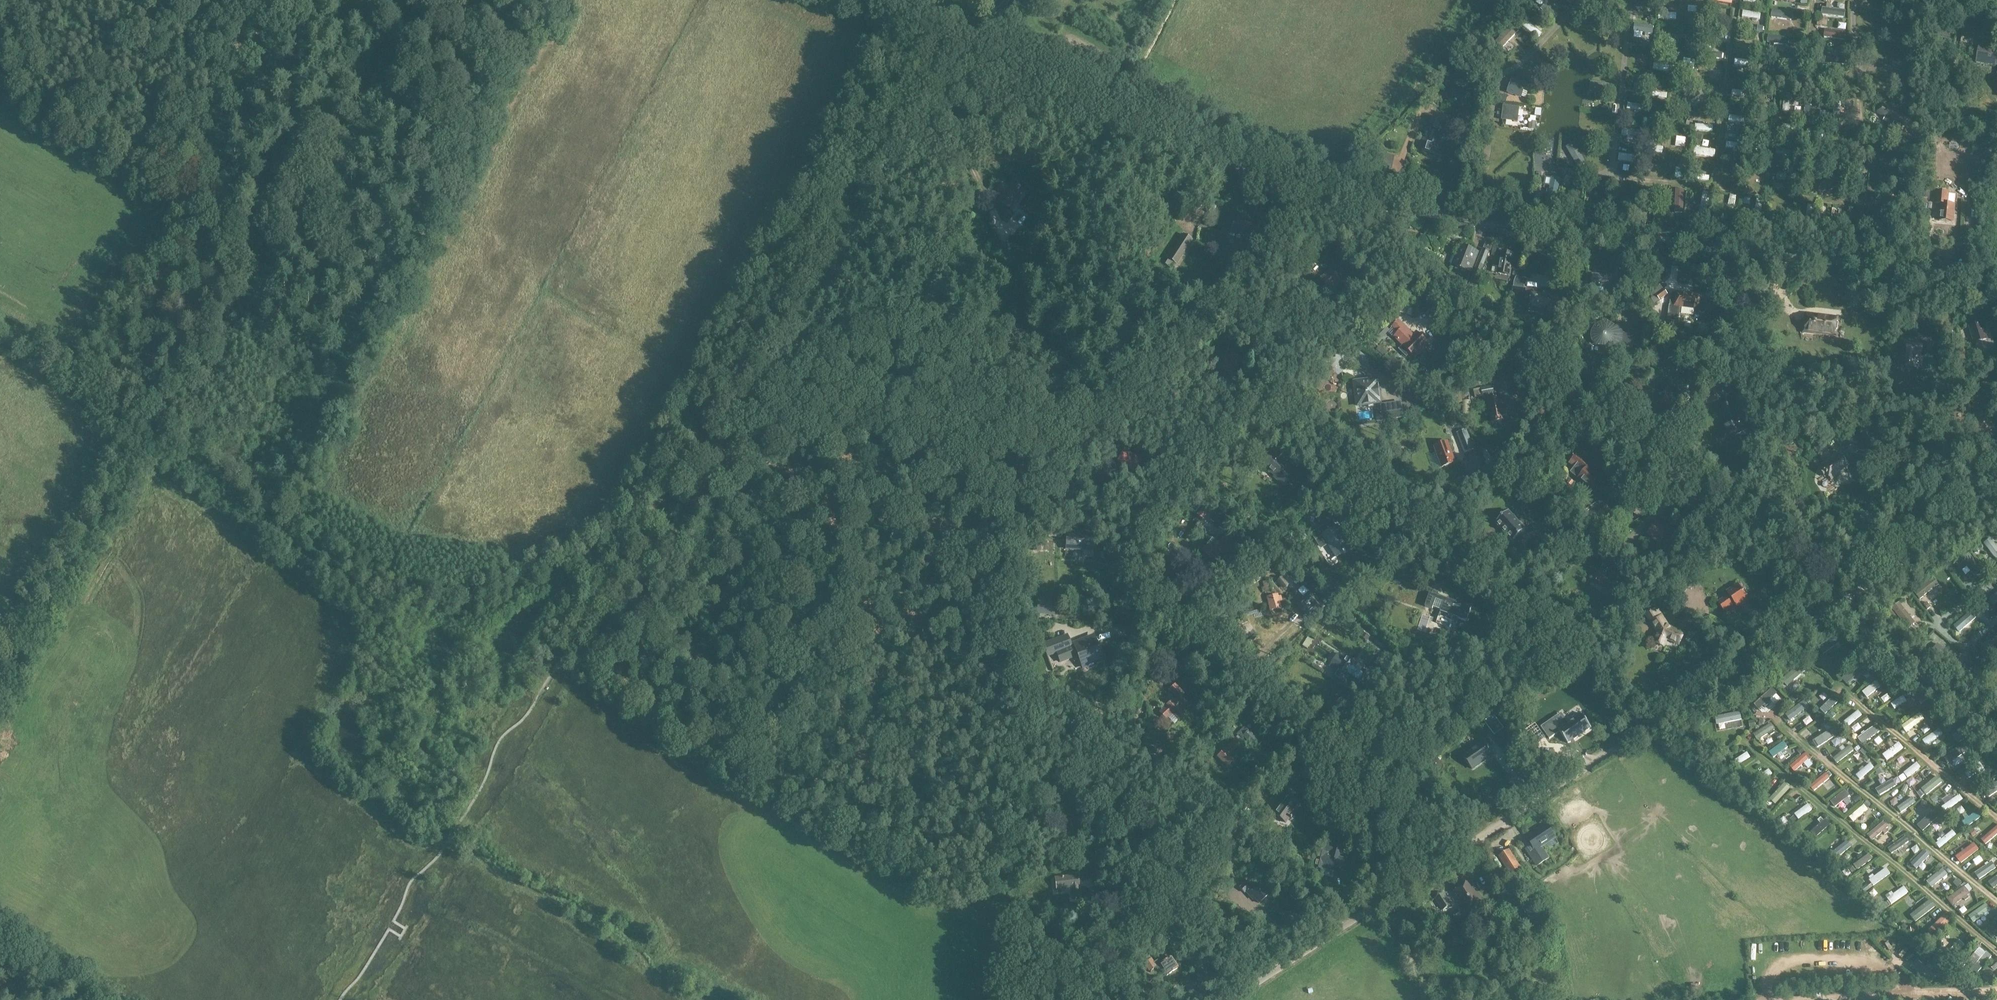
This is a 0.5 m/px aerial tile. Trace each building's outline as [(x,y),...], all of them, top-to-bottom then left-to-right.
[(1636,2),(1636,5),(1637,8),(1655,9),(1656,1),(1642,0),(1637,0),(1636,2)] [(1551,10),(1547,7),(1545,5),(1541,9),(1553,20),(1557,15),(1551,10)] [(1612,8),(1592,6),(1591,13),(1612,15),(1612,8)] [(1826,9),(1822,9),(1822,15),(1844,18),(1845,11),(1831,10),(1826,9)] [(1665,13),(1666,11),(1662,11),(1662,13),(1659,13),(1659,19),(1676,20),(1676,14),(1665,13)] [(1793,14),(1772,11),(1771,18),(1791,21),(1793,14)] [(1744,12),(1743,18),(1760,20),(1761,14),(1744,12)] [(1522,26),(1538,39),(1542,34),(1535,28),(1531,25),(1526,21),(1522,26)] [(1634,32),(1653,34),(1654,27),(1635,24),(1634,32)] [(1512,25),(1496,43),(1502,49),(1519,31),(1512,25)] [(1844,41),(1845,33),(1826,31),(1825,38),(1844,41)] [(1949,44),(1951,33),(1942,32),(1942,33),(1939,32),(1937,40),(1940,41),(1939,42),(1949,44)] [(1767,43),(1787,46),(1789,39),(1769,35),(1767,43)] [(1523,44),(1525,50),(1533,48),(1532,42),(1523,44)] [(1979,43),(1977,62),(1996,64),(1996,59),(1996,45),(1979,43)] [(1844,59),(1824,57),(1824,65),(1843,67),(1844,59)] [(1753,61),(1736,59),(1735,65),(1752,68),(1753,61)] [(1653,70),(1668,72),(1669,66),(1654,64),(1653,70)] [(1704,80),(1719,82),(1720,73),(1705,71),(1704,80)] [(1819,75),(1814,74),(1811,91),(1817,92),(1819,75)] [(1527,84),(1513,79),(1508,93),(1522,98),(1527,84)] [(1616,87),(1592,83),(1591,92),(1615,96),(1616,87)] [(1455,85),(1449,93),(1461,101),(1467,93),(1455,85)] [(1686,100),(1680,103),(1684,110),(1693,105),(1703,99),(1699,92),(1691,97),(1686,100)] [(1841,104),(1835,103),(1833,117),(1839,118),(1841,104)] [(1634,113),(1637,113),(1638,111),(1641,112),(1642,106),(1628,104),(1627,110),(1635,111),(1634,113)] [(1503,120),(1517,122),(1519,107),(1505,105),(1503,120)] [(1906,117),(1894,111),(1882,105),(1878,113),(1885,117),(1884,120),(1888,122),(1893,125),(1894,121),(1902,126),(1906,117)] [(1427,140),(1423,150),(1442,156),(1445,145),(1439,143),(1442,134),(1443,133),(1448,134),(1452,124),(1433,118),(1430,129),(1431,129),(1430,131),(1426,129),(1423,139),(1427,140)] [(1638,137),(1641,138),(1642,131),(1623,128),(1622,135),(1634,137),(1634,139),(1637,140),(1638,137)] [(1815,144),(1822,145),(1824,130),(1817,129),(1816,135),(1816,141),(1815,144)] [(1578,168),(1586,163),(1575,144),(1567,149),(1578,168)] [(1778,149),(1776,155),(1796,158),(1797,152),(1778,149)] [(1954,160),(1955,156),(1959,157),(1960,152),(1951,150),(1949,159),(1954,160)] [(1715,161),(1715,151),(1706,151),(1706,161),(1715,161)] [(1619,154),(1619,161),(1639,163),(1639,156),(1619,154)] [(1765,158),(1748,155),(1747,161),(1764,164),(1765,158)] [(1880,177),(1879,183),(1899,186),(1900,180),(1880,177)] [(1549,197),(1554,198),(1556,199),(1560,179),(1553,178),(1549,197)] [(1583,182),(1575,181),(1572,201),(1580,202),(1583,182)] [(1005,193),(1000,200),(1010,207),(1022,191),(1012,183),(1009,187),(1003,183),(998,188),(1005,193)] [(1599,186),(1597,207),(1605,208),(1608,187),(1599,186)] [(1653,189),(1648,208),(1655,210),(1661,191),(1653,189)] [(1683,213),(1684,191),(1676,191),(1675,213),(1683,213)] [(1941,204),(1940,221),(1953,222),(1954,205),(1948,205),(1949,192),(1936,191),(1935,204),(1941,204)] [(1711,194),(1703,193),(1699,214),(1707,215),(1711,194)] [(1028,194),(1019,206),(1026,211),(1035,199),(1028,194)] [(1727,211),(1733,213),(1737,197),(1731,195),(1729,202),(1729,204),(1727,204),(1726,207),(1728,208),(1727,211)] [(1754,219),(1760,220),(1762,201),(1756,201),(1754,219)] [(1808,206),(1805,228),(1812,229),(1815,207),(1808,206)] [(1832,210),(1830,228),(1837,229),(1840,210),(1832,210)] [(1236,260),(1244,236),(1248,225),(1236,221),(1232,232),(1239,235),(1231,258),(1236,260)] [(1260,229),(1248,225),(1244,236),(1256,240),(1260,229)] [(1191,242),(1182,236),(1168,259),(1177,265),(1191,242)] [(1487,243),(1474,275),(1480,277),(1493,245),(1487,243)] [(1462,251),(1458,250),(1452,265),(1470,272),(1478,253),(1472,252),(1472,247),(1462,246),(1462,251)] [(1509,276),(1513,255),(1501,253),(1498,274),(1509,276)] [(1340,282),(1330,271),(1322,279),(1331,289),(1340,282)] [(1591,286),(1604,288),(1604,295),(1618,296),(1619,285),(1612,284),(1613,274),(1605,273),(1605,276),(1592,275),(1591,286)] [(1524,288),(1525,280),(1515,278),(1514,286),(1524,288)] [(1350,283),(1347,279),(1342,283),(1345,287),(1350,283)] [(1513,286),(1511,293),(1522,296),(1524,288),(1513,286)] [(1665,288),(1657,295),(1661,300),(1669,294),(1665,288)] [(1526,291),(1525,301),(1526,301),(1525,306),(1529,306),(1528,312),(1540,313),(1541,307),(1547,308),(1546,315),(1559,317),(1562,297),(1554,296),(1553,297),(1531,294),(1531,291),(1526,291)] [(1672,294),(1671,306),(1669,306),(1667,321),(1679,322),(1681,307),(1698,309),(1698,311),(1699,313),(1701,314),(1704,314),(1706,312),(1706,311),(1708,299),(1700,298),(1690,297),(1690,295),(1681,294),(1681,295),(1672,294)] [(1618,301),(1609,300),(1608,314),(1616,314),(1618,301)] [(1837,319),(1826,318),(1826,321),(1816,320),(1817,317),(1808,316),(1808,321),(1806,321),(1805,333),(1835,336),(1837,319)] [(1398,321),(1392,327),(1398,333),(1395,336),(1416,358),(1429,345),(1416,333),(1413,336),(1398,321)] [(1619,325),(1616,327),(1614,325),(1611,323),(1607,322),(1604,322),(1601,323),(1598,324),(1595,326),(1593,329),(1592,332),(1591,335),(1591,339),(1592,342),(1594,345),(1596,347),(1598,345),(1600,346),(1602,347),(1605,347),(1607,347),(1609,346),(1613,352),(1616,350),(1619,348),(1621,345),(1622,342),(1623,338),(1623,335),(1622,331),(1621,328),(1619,325)] [(1369,335),(1378,343),(1390,331),(1382,323),(1369,335)] [(1969,327),(1975,344),(1987,340),(1982,323),(1969,327)] [(1772,335),(1786,334),(1785,324),(1772,325),(1772,335)] [(1428,336),(1425,339),(1432,346),(1435,342),(1428,336)] [(1920,356),(1921,346),(1907,344),(1905,365),(1914,366),(1915,355),(1920,356)] [(1220,366),(1224,370),(1227,367),(1231,372),(1241,363),(1232,353),(1228,356),(1226,354),(1221,358),(1224,361),(1220,366)] [(1696,368),(1693,380),(1693,382),(1698,384),(1699,381),(1701,382),(1704,370),(1696,368)] [(1718,388),(1724,382),(1720,377),(1713,383),(1718,388)] [(1380,382),(1357,385),(1360,407),(1381,405),(1383,405),(1380,382)] [(1662,398),(1662,397),(1657,402),(1660,405),(1660,406),(1666,412),(1671,406),(1674,403),(1672,402),(1675,399),(1677,401),(1683,394),(1672,383),(1665,390),(1668,393),(1666,395),(1665,395),(1662,398)] [(1483,397),(1495,394),(1493,385),(1481,387),(1483,397)] [(1506,397),(1488,400),(1492,422),(1504,420),(1502,406),(1507,405),(1506,397)] [(1715,397),(1704,403),(1707,409),(1719,402),(1715,397)] [(1431,415),(1439,409),(1433,401),(1425,408),(1431,415)] [(1383,405),(1381,405),(1381,408),(1375,409),(1377,422),(1404,418),(1402,402),(1383,405)] [(1973,422),(1979,436),(1991,430),(1985,417),(1973,422)] [(1464,453),(1474,450),(1472,443),(1467,430),(1457,434),(1464,453)] [(1807,454),(1803,437),(1793,439),(1796,456),(1807,454)] [(1456,462),(1448,442),(1435,447),(1442,467),(1456,462)] [(1124,451),(1117,461),(1134,472),(1141,462),(1124,451)] [(1877,459),(1872,452),(1860,460),(1865,467),(1877,459)] [(1591,487),(1600,475),(1593,470),(1595,468),(1585,461),(1585,460),(1576,454),(1569,463),(1575,468),(1578,464),(1586,469),(1579,479),(1591,487)] [(1262,466),(1274,476),(1273,478),(1284,487),(1291,479),(1281,472),(1285,466),(1271,455),(1262,466)] [(1829,475),(1831,480),(1849,470),(1842,458),(1821,470),(1825,477),(1829,475)] [(1269,487),(1273,482),(1267,478),(1264,484),(1269,487)] [(1202,519),(1215,502),(1210,498),(1196,515),(1202,519)] [(1210,520),(1224,531),(1231,521),(1218,510),(1210,520)] [(1513,541),(1526,529),(1509,511),(1496,523),(1513,541)] [(1548,527),(1552,532),(1560,524),(1556,520),(1548,527)] [(1351,548),(1342,533),(1349,528),(1346,523),(1338,528),(1337,526),(1323,535),(1332,550),(1333,549),(1338,556),(1351,548)] [(1601,523),(1593,530),(1598,536),(1606,528),(1601,523)] [(1667,532),(1657,523),(1648,534),(1659,543),(1658,544),(1665,550),(1672,542),(1671,541),(1676,536),(1669,530),(1667,532)] [(1068,549),(1092,550),(1092,534),(1068,533),(1068,549)] [(1234,540),(1226,533),(1217,544),(1212,540),(1203,552),(1214,561),(1219,554),(1221,556),(1234,540)] [(1996,560),(1996,559),(1996,549),(1990,540),(1984,544),(1996,560)] [(1970,558),(1964,563),(1977,579),(1983,575),(1970,558)] [(1958,565),(1955,562),(1950,566),(1952,570),(1958,565)] [(1611,578),(1606,575),(1610,569),(1604,565),(1594,579),(1599,583),(1600,582),(1611,590),(1617,582),(1615,581),(1616,579),(1612,577),(1611,578)] [(1275,583),(1284,595),(1295,587),(1286,575),(1275,583)] [(1668,593),(1679,601),(1690,588),(1679,579),(1668,593)] [(1933,579),(1914,594),(1919,600),(1938,586),(1933,579)] [(1724,610),(1734,602),(1737,606),(1747,598),(1738,586),(1728,593),(1730,596),(1719,603),(1724,610)] [(1337,590),(1331,595),(1336,602),(1343,598),(1337,590)] [(1312,592),(1298,604),(1310,619),(1325,607),(1312,592)] [(1472,607),(1430,593),(1425,607),(1433,610),(1433,608),(1441,611),(1440,612),(1467,621),(1472,607)] [(1280,596),(1278,597),(1277,595),(1267,598),(1270,610),(1280,608),(1279,602),(1281,601),(1280,596)] [(1056,601),(1038,600),(1037,615),(1055,617),(1056,601)] [(1893,610),(1909,629),(1915,624),(1899,605),(1893,610)] [(1664,646),(1667,639),(1679,645),(1684,634),(1671,629),(1658,609),(1656,610),(1655,609),(1645,615),(1658,635),(1655,642),(1664,646)] [(1955,627),(1960,633),(1976,620),(1971,614),(1955,627)] [(1436,623),(1454,630),(1457,622),(1439,616),(1436,623)] [(1243,629),(1246,640),(1253,637),(1250,627),(1243,629)] [(1819,648),(1824,654),(1843,640),(1839,634),(1819,648)] [(1084,641),(1074,645),(1075,646),(1072,647),(1067,636),(1043,645),(1045,651),(1051,648),(1053,654),(1057,653),(1060,662),(1078,655),(1079,656),(1082,655),(1088,669),(1096,665),(1095,663),(1104,659),(1101,651),(1099,651),(1096,643),(1086,647),(1084,641)] [(1988,658),(1996,649),(1996,639),(1996,638),(1983,653),(1988,658)] [(1932,652),(1951,667),(1956,660),(1937,645),(1932,652)] [(1334,677),(1345,684),(1350,676),(1357,680),(1356,682),(1364,687),(1371,675),(1363,670),(1362,672),(1355,668),(1358,664),(1346,657),(1345,659),(1338,655),(1331,666),(1338,670),(1334,677)] [(1782,680),(1787,686),(1806,670),(1801,664),(1782,680)] [(1842,678),(1847,684),(1863,670),(1858,664),(1842,678)] [(1871,664),(1866,669),(1869,672),(1874,668),(1871,664)] [(1971,682),(1971,672),(1961,673),(1962,682),(1971,682)] [(1186,677),(1179,684),(1185,691),(1192,683),(1186,677)] [(1867,698),(1880,688),(1875,682),(1862,692),(1867,698)] [(1179,700),(1185,694),(1175,684),(1169,690),(1179,700)] [(1776,695),(1771,690),(1754,706),(1758,711),(1764,706),(1765,708),(1770,704),(1768,702),(1776,695)] [(1894,709),(1906,701),(1903,697),(1891,705),(1894,709)] [(1185,714),(1180,708),(1182,707),(1175,699),(1160,713),(1165,719),(1172,713),(1178,720),(1185,714)] [(1561,702),(1557,709),(1566,714),(1570,707),(1561,702)] [(1858,712),(1844,722),(1847,726),(1861,716),(1858,712)] [(1740,713),(1715,718),(1717,725),(1741,720),(1740,713)] [(1816,719),(1813,714),(1796,725),(1800,730),(1816,719)] [(1906,731),(1922,720),(1919,715),(1903,727),(1906,731)] [(1504,729),(1494,716),(1485,723),(1495,736),(1504,729)] [(1568,746),(1592,731),(1583,717),(1565,729),(1558,718),(1542,728),(1550,741),(1558,735),(1557,734),(1560,732),(1568,746)] [(1248,723),(1239,732),(1243,736),(1252,744),(1257,739),(1248,731),(1252,727),(1248,723)] [(1771,736),(1774,733),(1773,731),(1775,730),(1771,724),(1754,735),(1758,741),(1769,733),(1771,736)] [(1857,740),(1861,746),(1871,738),(1880,732),(1876,726),(1867,733),(1857,740)] [(1923,741),(1926,746),(1943,734),(1940,729),(1923,741)] [(1496,738),(1501,744),(1510,737),(1506,731),(1496,738)] [(1813,742),(1817,748),(1834,738),(1830,732),(1813,742)] [(1875,746),(1881,743),(1877,736),(1871,740),(1875,746)] [(1236,739),(1226,750),(1225,750),(1218,757),(1228,766),(1234,760),(1232,758),(1244,747),(1236,739)] [(1484,742),(1463,756),(1473,770),(1493,756),(1484,742)] [(1769,753),(1773,759),(1777,756),(1781,752),(1783,754),(1786,752),(1785,750),(1788,748),(1784,742),(1769,753)] [(1898,743),(1882,755),(1887,761),(1903,749),(1898,743)] [(1969,751),(1965,745),(1944,757),(1948,764),(1969,751)] [(1845,749),(1842,752),(1833,759),(1837,764),(1854,750),(1850,746),(1845,749)] [(1861,763),(1866,759),(1860,751),(1855,754),(1861,763)] [(1732,763),(1735,768),(1750,759),(1747,753),(1732,763)] [(1803,756),(1802,756),(1789,767),(1794,772),(1807,761),(1803,756)] [(1903,756),(1896,758),(1898,765),(1905,763),(1903,756)] [(1442,764),(1437,759),(1432,761),(1430,766),(1434,771),(1440,770),(1442,764)] [(1984,769),(1980,763),(1965,773),(1968,779),(1978,773),(1979,775),(1982,773),(1981,771),(1984,769)] [(1859,780),(1874,768),(1870,764),(1856,776),(1859,780)] [(1904,774),(1907,778),(1920,769),(1916,764),(1904,774)] [(1877,776),(1884,772),(1881,767),(1874,771),(1877,776)] [(1757,784),(1772,775),(1768,770),(1754,780),(1757,784)] [(1811,787),(1814,791),(1829,779),(1826,774),(1811,787)] [(1904,782),(1909,788),(1916,783),(1912,777),(1904,782)] [(1921,790),(1926,796),(1941,784),(1936,778),(1921,790)] [(1879,796),(1896,786),(1892,780),(1876,790),(1879,796)] [(1984,791),(1988,798),(1996,792),(1996,783),(1984,791)] [(1784,785),(1770,801),(1775,805),(1789,790),(1784,785)] [(1845,804),(1850,800),(1848,798),(1849,796),(1845,791),(1832,802),(1836,807),(1843,801),(1845,804)] [(1273,813),(1285,823),(1299,805),(1287,796),(1273,813)] [(1959,796),(1941,808),(1944,813),(1962,801),(1959,796)] [(1898,808),(1901,813),(1915,803),(1912,798),(1898,808)] [(1959,815),(1965,811),(1960,804),(1955,808),(1959,815)] [(1808,805),(1794,815),(1798,820),(1811,810),(1808,805)] [(1864,805),(1849,818),(1853,823),(1868,810),(1864,805)] [(1918,826),(1923,832),(1941,815),(1936,810),(1918,826)] [(1977,812),(1962,823),(1966,828),(1981,818),(1977,812)] [(1827,819),(1824,822),(1821,819),(1818,821),(1820,825),(1812,832),(1816,837),(1831,825),(1827,819)] [(1868,835),(1873,841),(1883,832),(1885,835),(1888,832),(1886,830),(1888,828),(1883,822),(1868,835)] [(1547,825),(1527,838),(1536,851),(1529,855),(1537,867),(1549,859),(1542,847),(1555,838),(1547,825)] [(1996,835),(1996,826),(1981,840),(1985,845),(1996,835)] [(1938,843),(1936,844),(1940,849),(1956,837),(1952,832),(1941,840),(1940,839),(1937,842),(1938,843)] [(1905,838),(1888,850),(1891,855),(1908,842),(1905,838)] [(1343,842),(1335,839),(1335,841),(1327,839),(1326,845),(1324,844),(1322,850),(1318,849),(1313,868),(1322,870),(1323,867),(1342,872),(1345,860),(1339,858),(1343,842)] [(1847,842),(1832,854),(1836,859),(1851,847),(1847,842)] [(1914,843),(1907,847),(1910,853),(1917,849),(1914,843)] [(1957,857),(1961,863),(1978,851),(1974,844),(1957,857)] [(1105,846),(1096,848),(1097,856),(1106,854),(1105,846)] [(1510,850),(1498,857),(1510,875),(1522,868),(1515,859),(1513,856),(1510,850)] [(1917,868),(1929,855),(1924,850),(1912,863),(1917,868)] [(1237,871),(1243,865),(1233,855),(1227,860),(1237,871)] [(1853,867),(1856,871),(1872,860),(1869,855),(1853,867)] [(1977,873),(1981,879),(1994,870),(1991,865),(1977,873)] [(1869,881),(1873,887),(1890,875),(1885,869),(1874,877),(1873,875),(1869,878),(1870,880),(1869,881)] [(1947,875),(1943,869),(1927,882),(1932,888),(1947,875)] [(1057,889),(1071,888),(1072,898),(1080,898),(1078,877),(1056,879),(1057,889)] [(1988,883),(1993,889),(1996,886),(1996,877),(1988,883)] [(1245,893),(1248,890),(1259,903),(1269,894),(1260,884),(1255,889),(1248,880),(1240,887),(1245,893)] [(1459,902),(1466,912),(1483,902),(1476,891),(1474,892),(1469,883),(1455,892),(1461,901),(1459,902)] [(1889,895),(1890,897),(1887,899),(1891,905),(1907,893),(1903,888),(1893,895),(1892,892),(1889,895)] [(1947,900),(1952,907),(1969,894),(1964,888),(1947,900)] [(1452,906),(1445,893),(1435,899),(1443,911),(1452,906)] [(1911,916),(1915,922),(1934,907),(1929,901),(1911,916)] [(1986,905),(1969,917),(1973,924),(1990,911),(1986,905)] [(1521,906),(1508,914),(1513,923),(1527,914),(1521,906)] [(1929,932),(1934,937),(1950,922),(1944,916),(1929,932)] [(1986,934),(1992,939),(1996,934),(1996,924),(1986,934)] [(1453,945),(1460,941),(1456,933),(1448,937),(1453,945)] [(1950,962),(1965,947),(1959,941),(1944,957),(1950,962)] [(1985,954),(1970,971),(1975,976),(1990,958),(1985,954)] [(1160,960),(1154,964),(1151,959),(1144,964),(1150,972),(1156,968),(1157,970),(1161,968),(1167,976),(1178,969),(1170,958),(1162,963),(1160,960)] [(1989,967),(1988,966),(1981,973),(1989,982),(1996,975),(1996,960),(1989,967)]
